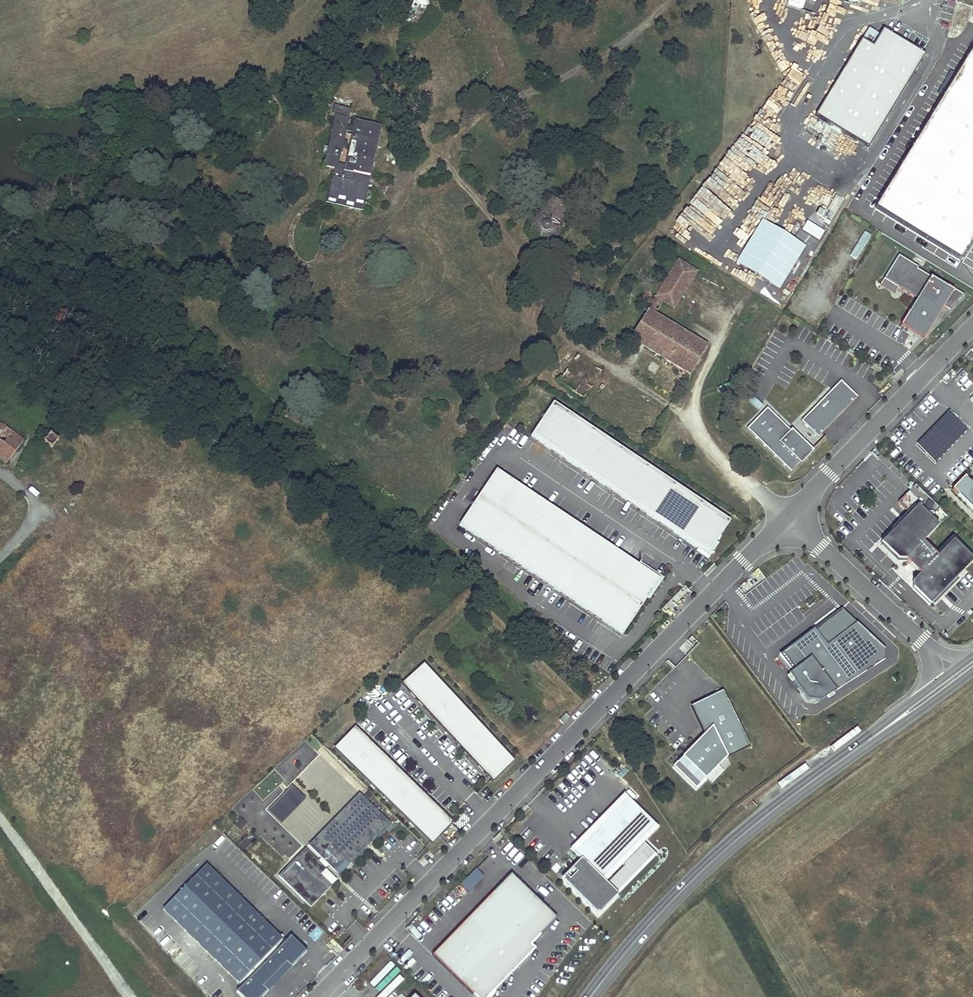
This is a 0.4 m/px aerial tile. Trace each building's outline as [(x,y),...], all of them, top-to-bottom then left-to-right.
[(786,5),(799,9),(802,0),(788,0),(786,5)] [(872,47),(879,35),(868,28),(860,40),(872,47)] [(924,56),(882,30),(879,35),(872,47),(860,40),(814,115),(867,147),(924,56)] [(959,261),(972,239),(972,50),(972,49),(874,209),(959,261)] [(333,115),(336,115),(349,119),(351,110),(335,106),(333,115)] [(336,115),(325,166),(334,168),(338,169),(332,195),(336,196),(335,202),(345,205),(345,207),(363,211),(365,201),(363,201),(364,198),(369,199),(372,198),(372,197),(373,195),(372,193),(371,192),(366,190),(366,189),(363,188),(366,177),(370,179),(382,126),(356,120),(352,137),(356,137),(352,157),(348,157),(346,166),(339,164),(349,119),(336,115)] [(334,168),(326,203),(345,207),(345,205),(335,202),(336,196),(332,195),(338,169),(334,168)] [(819,203),(825,191),(819,187),(812,199),(819,203)] [(541,218),(561,223),(566,203),(547,198),(541,218)] [(798,257),(805,246),(761,220),(755,231),(798,257)] [(797,256),(753,233),(742,254),(787,277),(797,256)] [(941,305),(948,310),(963,295),(951,288),(950,290),(917,269),(918,268),(897,255),(879,286),(894,295),(898,288),(916,299),(899,326),(920,339),(941,305)] [(695,271),(676,259),(673,263),(676,265),(672,272),(667,269),(662,276),(664,278),(655,292),(653,291),(643,308),(647,311),(630,337),(690,374),(707,346),(654,314),(662,301),(672,307),(695,271)] [(577,355),(558,382),(583,398),(603,373),(577,355)] [(840,381),(800,422),(817,438),(856,397),(840,381)] [(530,436),(706,554),(729,520),(553,402),(530,436)] [(790,472),(810,451),(766,408),(746,429),(790,472)] [(946,412),(915,445),(936,464),(966,431),(946,412)] [(6,463),(21,442),(15,437),(18,432),(2,420),(5,415),(3,413),(0,417),(0,459),(6,463)] [(50,432),(43,441),(51,447),(58,439),(50,432)] [(458,525),(622,634),(659,578),(495,469),(458,525)] [(916,506),(928,517),(938,508),(914,485),(897,502),(909,513),(916,506)] [(911,588),(928,605),(972,560),(951,540),(935,556),(921,542),(937,526),(928,517),(916,506),(909,513),(879,543),(896,560),(904,560),(918,574),(911,581),(911,588)] [(840,608),(813,628),(825,645),(855,622),(840,608)] [(813,628),(779,654),(791,670),(787,673),(807,699),(818,700),(883,659),(884,648),(855,622),(825,645),(813,628)] [(400,682),(491,781),(513,760),(422,661),(400,682)] [(749,745),(722,690),(689,705),(703,734),(705,737),(696,742),(672,766),(695,788),(726,757),(749,745)] [(565,713),(558,720),(562,724),(569,717),(565,713)] [(334,748),(431,843),(453,821),(355,726),(334,748)] [(725,758),(706,778),(711,784),(731,763),(725,758)] [(268,809),(280,821),(303,798),(290,785),(268,809)] [(635,796),(628,788),(623,793),(625,795),(631,800),(635,796)] [(307,844),(338,874),(389,822),(358,792),(307,844)] [(572,850),(625,795),(623,793),(569,848),(572,850)] [(602,879),(655,824),(631,800),(625,795),(572,850),(580,858),(583,861),(578,867),(574,864),(561,878),(597,914),(617,893),(604,881),(602,879)] [(234,824),(241,831),(248,824),(241,818),(234,824)] [(604,881),(657,827),(655,824),(602,879),(604,881)] [(246,852),(264,870),(275,858),(258,840),(246,852)] [(304,847),(278,874),(310,906),(331,884),(320,874),(325,868),(304,847)] [(578,867),(583,861),(580,858),(574,864),(578,867)] [(283,939),(205,864),(162,909),(239,983),(283,939)] [(337,879),(325,868),(320,874),(331,884),(337,879)] [(478,869),(467,879),(475,887),(485,876),(478,869)] [(557,919),(512,874),(432,954),(476,996),(488,996),(536,949),(531,945),(557,919)] [(347,890),(356,890),(357,878),(347,878),(347,890)] [(475,887),(467,879),(462,885),(469,892),(475,887)] [(290,935),(236,991),(243,996),(261,996),(267,991),(263,986),(286,962),(290,967),(306,951),(290,935)] [(368,996),(375,996),(386,984),(376,975),(361,991),(368,996)]
